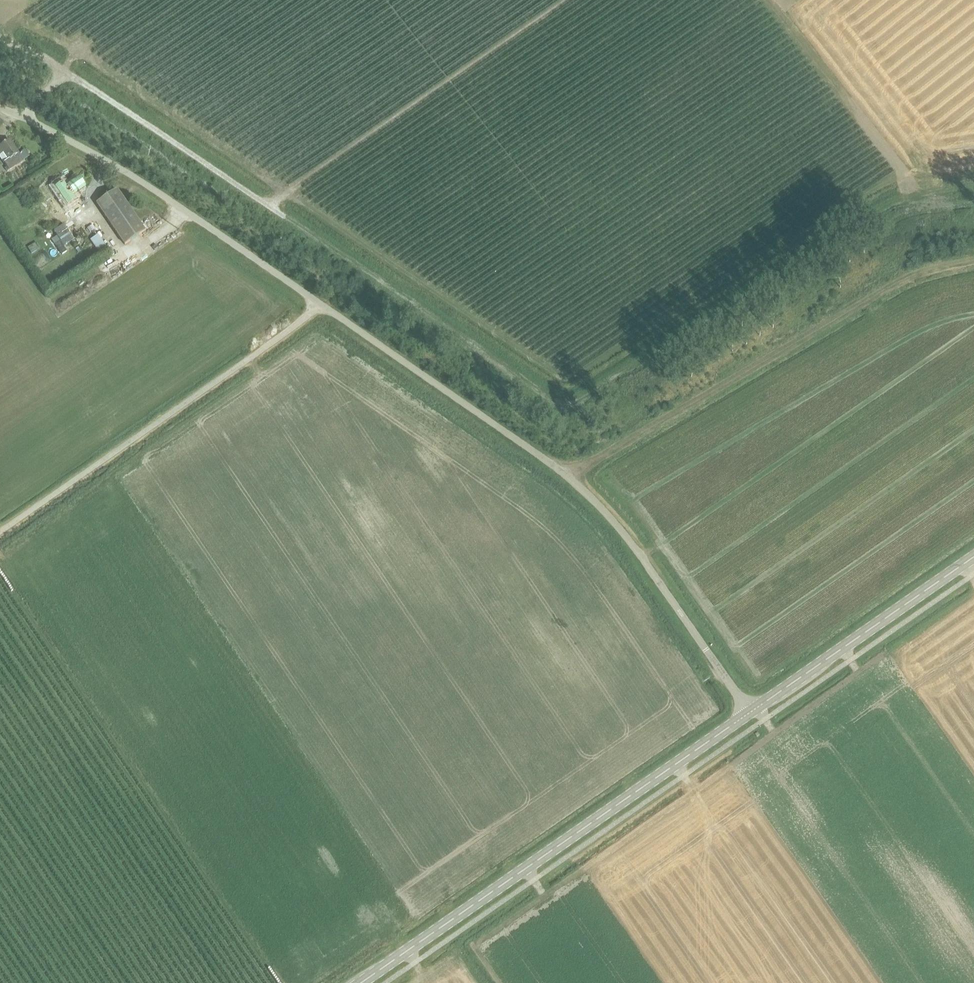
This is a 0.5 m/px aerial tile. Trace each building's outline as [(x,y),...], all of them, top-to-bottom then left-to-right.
[(0,147),(0,150),(3,154),(0,156),(0,157),(4,163),(7,167),(5,169),(7,172),(9,171),(23,161),(19,155),(19,154),(10,141),(0,147)] [(74,196),(85,188),(78,178),(49,198),(53,205),(60,201),(59,199),(62,197),(68,205),(76,200),(74,196)] [(117,190),(96,204),(124,245),(145,231),(117,190)] [(64,225),(53,232),(57,237),(58,238),(60,242),(55,245),(62,255),(67,252),(63,247),(74,240),(64,225)] [(98,235),(90,240),(93,245),(101,240),(98,235)] [(23,245),(27,252),(29,251),(35,262),(45,257),(39,246),(35,248),(31,240),(23,245)] [(259,317),(255,323),(262,327),(266,321),(259,317)] [(251,345),(253,350),(260,347),(258,342),(251,345)]
